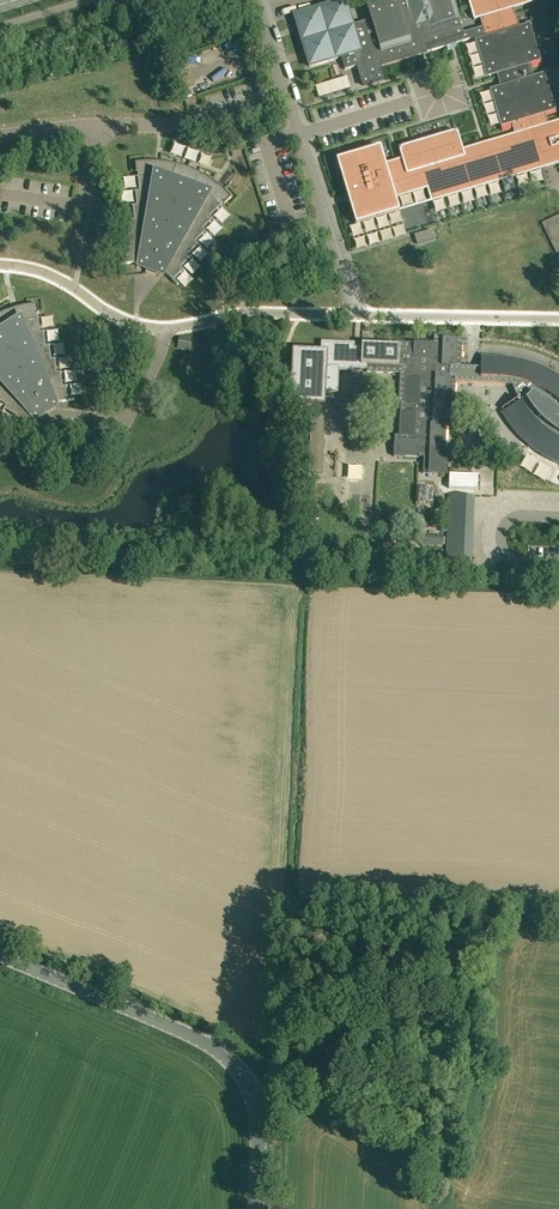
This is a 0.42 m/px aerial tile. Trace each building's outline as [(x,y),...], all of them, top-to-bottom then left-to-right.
[(294,15),(309,67),(341,57),(345,70),(358,66),(362,85),(384,78),(380,66),(485,35),(486,39),(479,41),(489,75),(496,73),(501,88),(493,90),(504,126),(511,124),(514,134),(461,150),(455,131),(414,144),(415,146),(411,147),(410,146),(409,146),(408,146),(399,149),(402,159),(385,164),(380,147),(336,160),(355,225),(399,212),(395,198),(427,189),(431,202),(546,168),(547,167),(548,166),(547,165),(554,163),(555,163),(556,164),(558,164),(558,121),(548,124),(545,113),(551,111),(541,76),(534,78),(530,63),(536,61),(526,26),(519,29),(515,14),(513,8),(538,1),(537,0),(468,0),(474,20),(480,18),(482,28),(463,34),(453,0),(380,0),(367,4),(372,20),(353,26),(345,0),(294,15)] [(225,53),(193,61),(195,68),(227,60),(225,53)] [(347,76),(315,86),(318,98),(350,88),(347,76)] [(259,85),(246,89),(248,98),(261,94),(259,85)] [(177,114),(174,98),(164,100),(166,116),(177,114)] [(283,160),(286,168),(296,165),(293,157),(283,160)] [(134,192),(135,192),(136,205),(131,206),(131,207),(133,207),(134,220),(129,220),(129,221),(130,221),(131,234),(126,235),(126,236),(128,236),(129,249),(124,249),(124,250),(125,250),(126,263),(120,264),(144,262),(145,266),(157,271),(160,268),(165,272),(177,285),(178,284),(174,280),(183,271),(184,272),(184,271),(181,268),(190,258),(191,259),(192,258),(188,255),(197,245),(198,246),(199,246),(195,242),(205,233),(206,234),(206,233),(203,229),(212,220),(213,221),(213,220),(210,216),(219,207),(220,208),(221,208),(220,207),(223,203),(224,204),(227,202),(229,199),(231,197),(230,196),(229,195),(228,194),(227,193),(226,192),(225,191),(224,190),(223,189),(222,188),(221,187),(220,186),(219,185),(218,184),(217,184),(216,183),(214,182),(213,181),(212,180),(211,179),(210,179),(209,178),(207,177),(206,176),(205,176),(204,175),(202,174),(201,173),(200,173),(199,172),(197,172),(196,171),(195,170),(193,170),(192,169),(191,169),(189,168),(188,168),(187,167),(185,167),(184,166),(183,166),(181,165),(180,165),(178,165),(177,164),(176,164),(174,164),(173,163),(171,163),(170,163),(169,163),(167,162),(166,162),(164,162),(163,162),(162,162),(160,161),(159,161),(157,161),(156,161),(154,161),(153,161),(152,161),(150,161),(149,161),(147,161),(146,161),(144,161),(143,161),(142,161),(140,162),(139,162),(137,162),(136,162),(135,162),(136,172),(137,172),(137,177),(136,177),(136,178),(138,178),(139,191),(134,191),(134,192)] [(275,191),(267,194),(269,200),(277,198),(275,191)] [(301,209),(310,204),(304,194),(295,198),(301,209)] [(542,223),(557,254),(558,252),(558,215),(542,223)] [(39,314),(38,311),(38,307),(37,304),(36,304),(35,304),(33,304),(32,304),(30,304),(29,305),(28,305),(26,305),(25,305),(23,306),(22,306),(21,306),(19,307),(18,307),(16,307),(15,308),(14,308),(12,309),(11,309),(10,309),(8,310),(7,310),(6,311),(4,311),(3,312),(2,313),(0,313),(0,402),(6,406),(3,410),(4,411),(5,410),(16,416),(13,421),(14,422),(15,421),(25,427),(22,432),(23,433),(30,422),(32,419),(36,412),(39,414),(50,407),(50,403),(55,403),(74,400),(74,399),(68,400),(66,387),(67,387),(67,386),(62,387),(61,374),(62,374),(62,372),(57,373),(55,360),(56,360),(56,359),(51,359),(49,347),(51,347),(50,345),(45,346),(44,333),(45,333),(45,332),(40,332),(38,320),(39,319),(39,318),(38,318),(37,314),(39,314)] [(179,337),(177,346),(189,348),(191,339),(179,337)] [(461,367),(462,339),(442,338),(442,346),(434,345),(434,343),(414,342),(414,346),(409,345),(409,343),(399,343),(398,345),(362,343),(361,348),(354,348),(355,343),(321,341),(321,351),(292,349),(289,405),(325,406),(326,392),(338,392),(339,371),(353,372),(353,369),(360,369),(366,370),(366,372),(400,374),(398,404),(400,404),(399,436),(394,436),(393,456),(418,457),(418,458),(423,458),(423,474),(447,475),(448,449),(445,449),(446,425),(449,425),(450,402),(450,401),(454,401),(455,382),(455,376),(449,375),(450,367),(461,367)] [(461,367),(450,367),(449,375),(455,376),(455,382),(505,384),(512,385),(513,387),(513,388),(514,389),(514,391),(515,392),(515,393),(516,394),(516,396),(517,397),(517,398),(518,399),(501,408),(504,413),(505,414),(505,416),(506,417),(507,418),(508,419),(509,421),(510,422),(510,423),(511,424),(512,425),(513,427),(514,428),(515,429),(516,430),(517,431),(518,432),(519,433),(520,435),(521,436),(522,437),(523,438),(529,444),(530,445),(532,446),(533,446),(534,447),(535,448),(536,449),(537,450),(539,451),(540,452),(541,453),(542,453),(544,454),(545,455),(546,456),(548,456),(549,457),(550,458),(551,459),(553,459),(554,460),(555,461),(557,461),(558,462),(558,379),(558,378),(557,378),(556,377),(555,376),(554,375),(552,374),(551,374),(550,373),(548,372),(547,372),(546,371),(544,370),(543,370),(542,369),(540,368),(539,368),(538,367),(536,367),(535,366),(533,366),(532,365),(530,365),(529,364),(528,364),(526,363),(525,363),(523,362),(522,362),(520,362),(519,361),(517,361),(516,361),(514,361),(513,360),(512,360),(510,360),(509,360),(507,359),(506,359),(504,359),(503,359),(501,359),(500,359),(499,359),(481,358),(481,367),(461,367)] [(481,410),(479,410),(479,412),(478,413),(478,415),(478,417),(478,418),(478,420),(479,422),(479,423),(480,425),(480,426),(481,428),(482,429),(484,430),(485,431),(486,432),(488,433),(489,434),(491,434),(492,435),(493,433),(493,432),(493,430),(494,429),(494,427),(493,425),(493,424),(493,422),(492,421),(491,419),(491,418),(490,417),(489,416),(487,414),(486,413),(485,412),(484,412),(482,411),(481,410)] [(325,415),(311,414),(308,473),(322,473),(325,415)] [(369,481),(368,467),(351,467),(351,481),(369,481)] [(449,480),(445,573),(471,574),(475,482),(449,480)] [(419,487),(418,502),(433,503),(433,487),(419,487)] [(440,542),(443,528),(425,525),(423,539),(440,542)]
